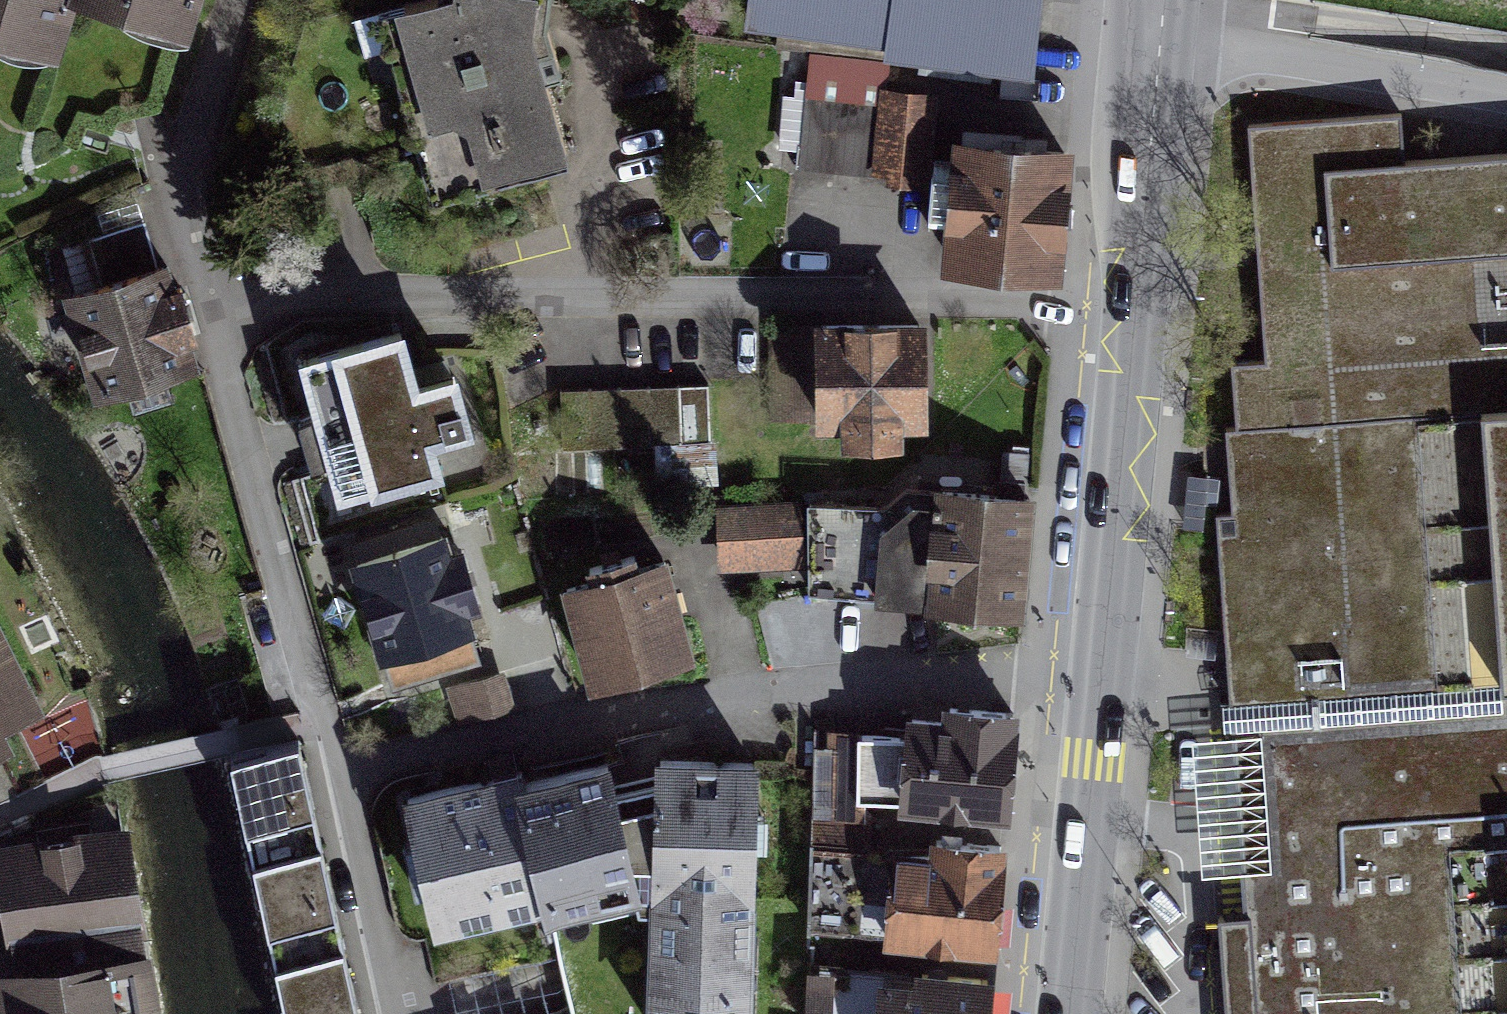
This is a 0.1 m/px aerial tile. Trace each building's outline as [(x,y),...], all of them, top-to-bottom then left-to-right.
[(77,0),(0,0),(0,82),(49,96),(77,0)] [(201,0),(82,0),(73,35),(183,65),(201,0)] [(377,0),(436,192),(574,139),(538,18),(539,0),(377,0)] [(754,24),(817,37),(802,168),(918,181),(931,70),(1027,83),(1032,42),(1036,0),(756,0),(754,24)] [(1402,112),(1252,122),(1269,355),(1234,358),(1239,423),(1230,424),(1237,528),(1219,529),(1232,717),(1245,907),(1247,921),(1248,947),(1254,1013),(1506,1013),(1506,149),(1405,156),(1402,112)] [(1069,134),(964,125),(952,263),(1057,272),(1069,134)] [(183,350),(142,221),(89,238),(99,270),(62,282),(93,379),(183,350)] [(399,326),(300,354),(339,491),(437,463),(428,433),(464,423),(450,372),(415,381),(399,326)] [(922,326),(777,331),(780,411),(852,409),(853,431),(895,429),(894,408),(925,407),(922,326)] [(657,462),(713,460),(709,373),(565,380),(567,442),(655,438),(657,462)] [(812,582),(1017,607),(1032,493),(910,478),(887,496),(810,494),(812,582)] [(800,502),(723,501),(722,562),(799,563),(800,502)] [(422,651),(478,637),(451,526),(363,547),(390,658),(422,651)] [(696,646),(670,542),(571,566),(597,670),(696,646)] [(39,690),(0,616),(0,710),(39,690)] [(859,789),(1010,801),(1018,707),(959,702),(958,713),(923,711),(921,733),(864,728),(859,789)] [(282,1013),(360,1013),(351,973),(330,876),(308,773),(300,733),(225,749),(282,1013)] [(757,773),(662,770),(659,807),(612,814),(602,774),(518,793),(542,905),(547,920),(656,900),(651,1013),(748,1013),(757,773)] [(516,780),(408,803),(435,928),(542,905),(518,793),(516,780)] [(0,842),(0,862),(15,946),(148,922),(129,819),(0,842)] [(813,923),(1001,939),(1009,840),(943,835),(942,847),(820,838),(813,923)] [(1247,921),(1220,923),(1227,1013),(1254,1013),(1247,921)] [(4,968),(13,1013),(165,1013),(154,940),(4,968)] [(992,976),(812,962),(808,1013),(989,1013),(992,976)]
